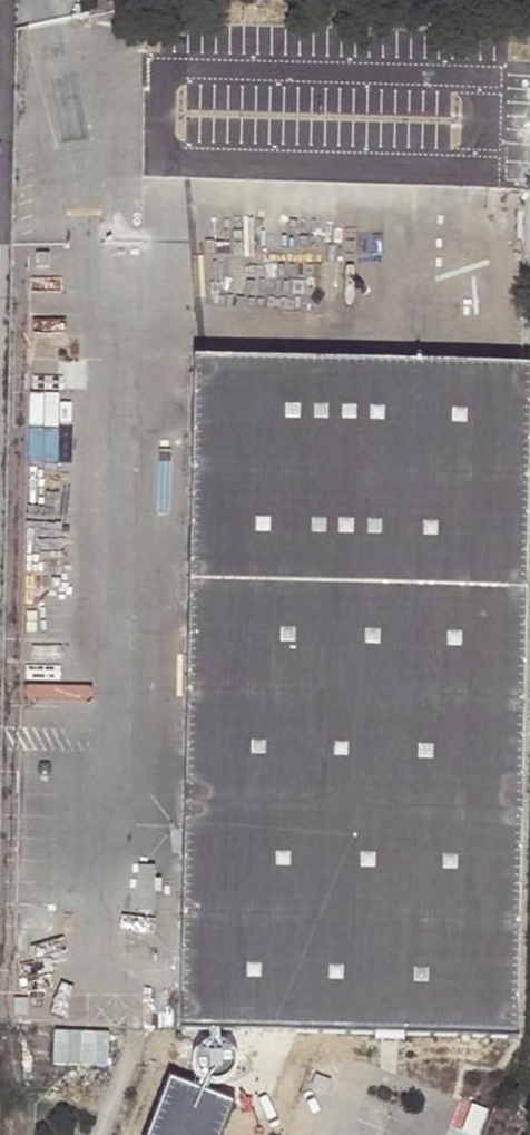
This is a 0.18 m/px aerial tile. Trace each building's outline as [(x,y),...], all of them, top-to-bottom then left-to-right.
[(519,1035),(525,755),(529,398),(529,362),(191,356),(185,762),(179,1029),(210,1030),(209,1039),(219,1040),(220,1030),(519,1035)] [(222,1041),(219,1040),(209,1039),(205,1040),(201,1043),(198,1046),(195,1049),(193,1053),(192,1058),(192,1062),(193,1067),(194,1071),(197,1075),(200,1078),(203,1080),(213,1082),(217,1082),(221,1080),(225,1078),(229,1075),(231,1072),(233,1067),(234,1063),(234,1058),(234,1054),(232,1050),(229,1046),(226,1043),(222,1041)] [(213,1082),(203,1080),(199,1088),(172,1078),(154,1128),(165,1134),(226,1134),(238,1102),(209,1092),(213,1082)]
